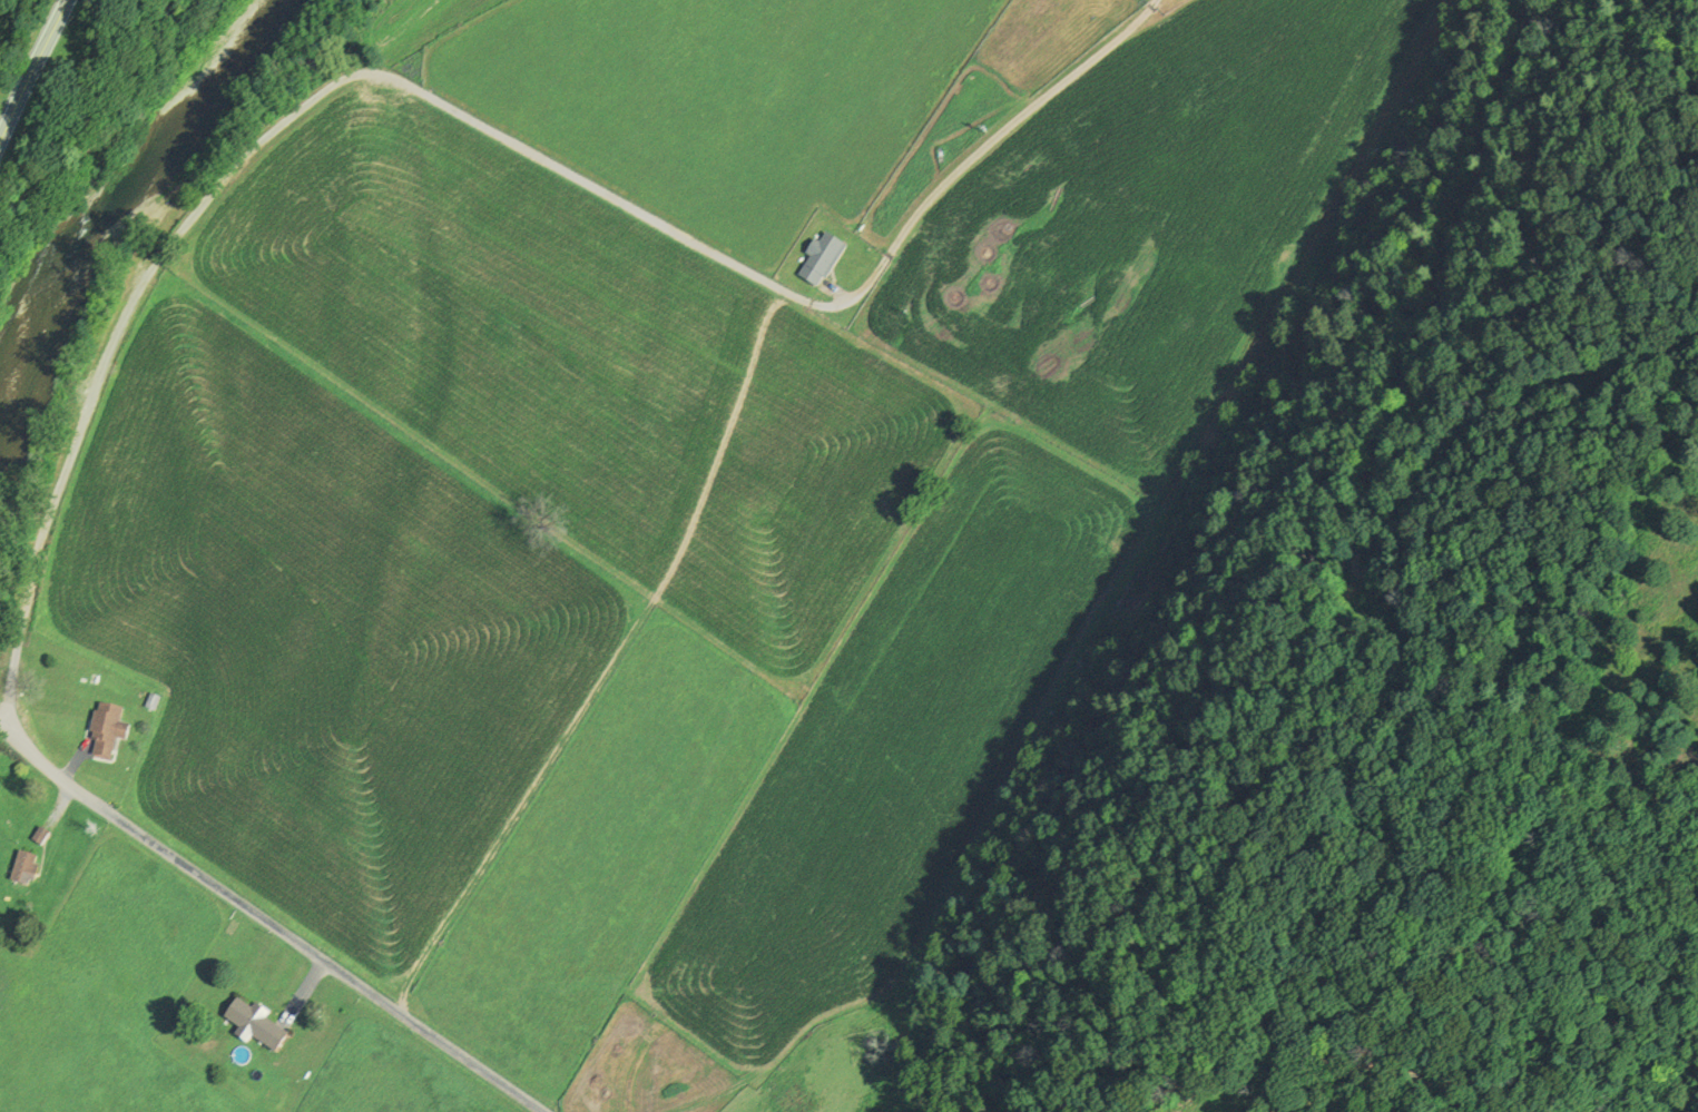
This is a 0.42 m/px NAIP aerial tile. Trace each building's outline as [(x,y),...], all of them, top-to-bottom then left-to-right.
[(822,245),(828,235),(848,249),(821,292),(799,277),(812,258),(807,256),(816,242),(822,245)] [(98,742),(94,761),(115,765),(120,741),(129,744),(134,726),(124,724),(127,709),(102,705),(100,712),(98,711),(94,734),(96,734),(94,741),(98,742)] [(33,843),(41,828),(51,834),(43,848),(33,843)] [(22,853),(13,883),(30,887),(31,880),(38,883),(42,867),(38,866),(40,858),(22,853)] [(239,998),(228,1016),(244,1026),(238,1034),(251,1043),(255,1036),(277,1051),(291,1032),(268,1017),(272,1013),(258,1004),(255,1010),(239,998)]
